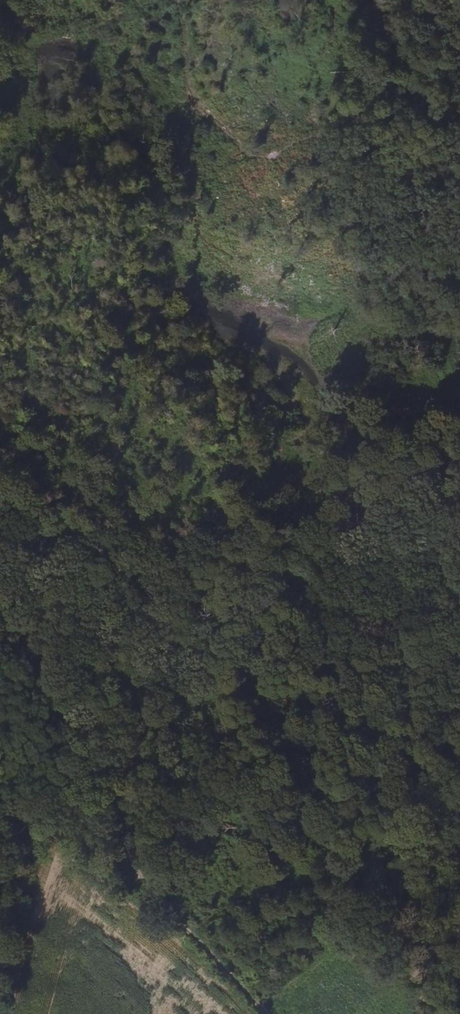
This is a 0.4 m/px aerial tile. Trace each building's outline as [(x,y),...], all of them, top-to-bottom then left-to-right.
[(307,918),(301,907),(296,911),(302,922),(307,918)]
